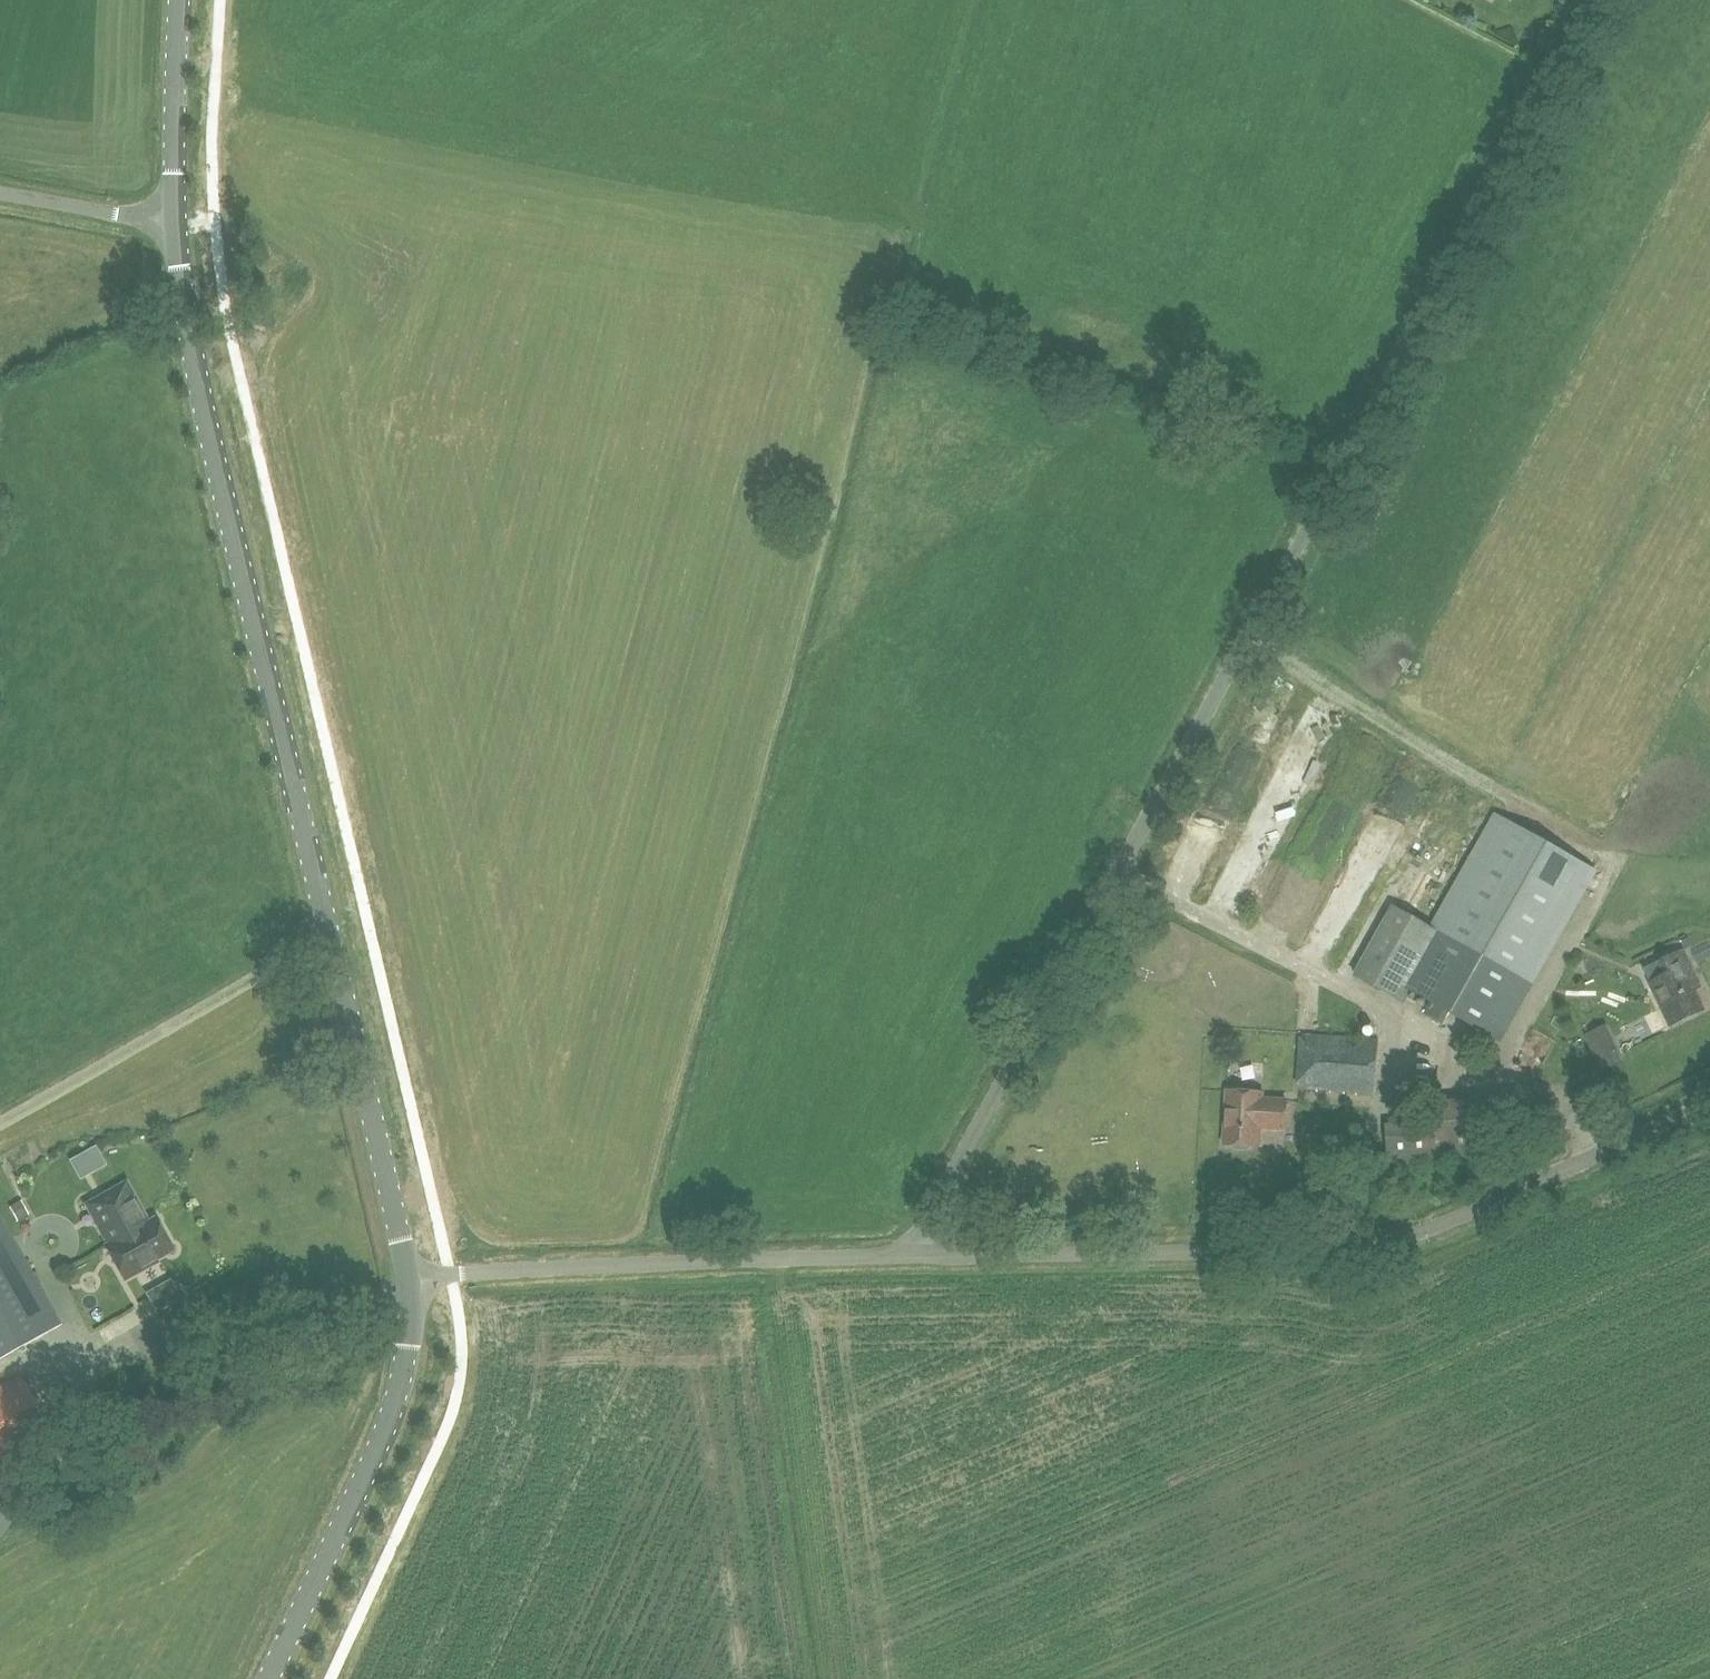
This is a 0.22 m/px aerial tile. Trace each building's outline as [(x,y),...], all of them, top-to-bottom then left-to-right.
[(1370,748),(1364,763),(1376,768),(1382,752),(1370,748)] [(1445,824),(1454,804),(1444,799),(1435,819),(1445,824)] [(1413,988),(1499,1037),(1594,872),(1494,815),(1431,927),(1393,906),(1354,974),(1405,1002),(1413,988)] [(1692,987),(1698,984),(1683,951),(1660,962),(1660,961),(1644,969),(1651,983),(1670,1024),(1703,1009),(1692,987)] [(1375,1093),(1379,1039),(1305,1034),(1301,1087),(1375,1093)] [(1285,1129),(1286,1099),(1262,1098),(1263,1092),(1227,1090),(1224,1143),(1231,1144),(1235,1148),(1248,1149),(1252,1145),(1260,1145),(1261,1127),(1285,1129)] [(1491,1134),(1521,1132),(1519,1100),(1426,1107),(1427,1125),(1387,1128),(1389,1164),(1492,1156),(1491,1134)] [(106,1165),(95,1145),(69,1160),(80,1179),(106,1165)] [(1396,1190),(1410,1187),(1407,1169),(1393,1171),(1396,1190)] [(109,1244),(131,1232),(127,1225),(144,1215),(125,1182),(87,1204),(109,1244)] [(148,1222),(144,1215),(127,1225),(131,1232),(109,1244),(106,1246),(125,1278),(147,1266),(145,1263),(171,1248),(165,1238),(167,1233),(162,1225),(158,1224),(154,1219),(148,1222)] [(58,1326),(0,1222),(0,1359),(58,1326)] [(179,1299),(176,1293),(188,1287),(177,1265),(151,1278),(164,1306),(179,1299)] [(51,1435),(21,1375),(0,1386),(0,1461),(51,1435)] [(84,1434),(68,1433),(66,1450),(82,1452),(84,1434)] [(16,1515),(0,1502),(0,1536),(16,1515)]
